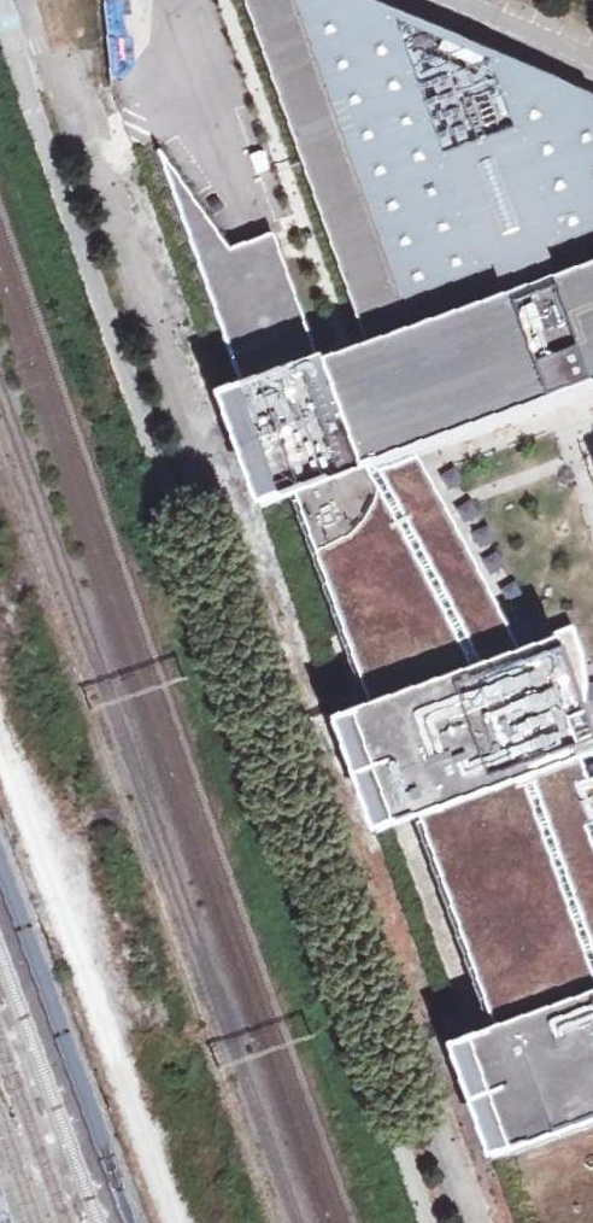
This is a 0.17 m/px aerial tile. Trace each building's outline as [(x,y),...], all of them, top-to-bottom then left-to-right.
[(111,88),(125,73),(147,45),(153,0),(102,0),(111,88)] [(357,471),(413,451),(592,387),(592,103),(390,16),(353,1),(351,0),(242,0),(366,347),(320,364),(357,471)] [(156,152),(242,387),(221,395),(261,509),(294,497),(370,709),(336,721),(377,834),(419,819),(496,1032),(455,1047),(496,1160),(592,1124),(592,820),(579,786),(590,782),(581,761),(592,758),(592,748),(591,743),(592,742),(592,717),(576,722),(572,707),(586,705),(585,682),(581,649),(572,625),(548,633),(553,643),(520,654),(413,451),(357,471),(320,364),(273,235),(228,251),(163,151),(156,152)] [(579,786),(592,820),(592,781),(590,782),(579,786)]
